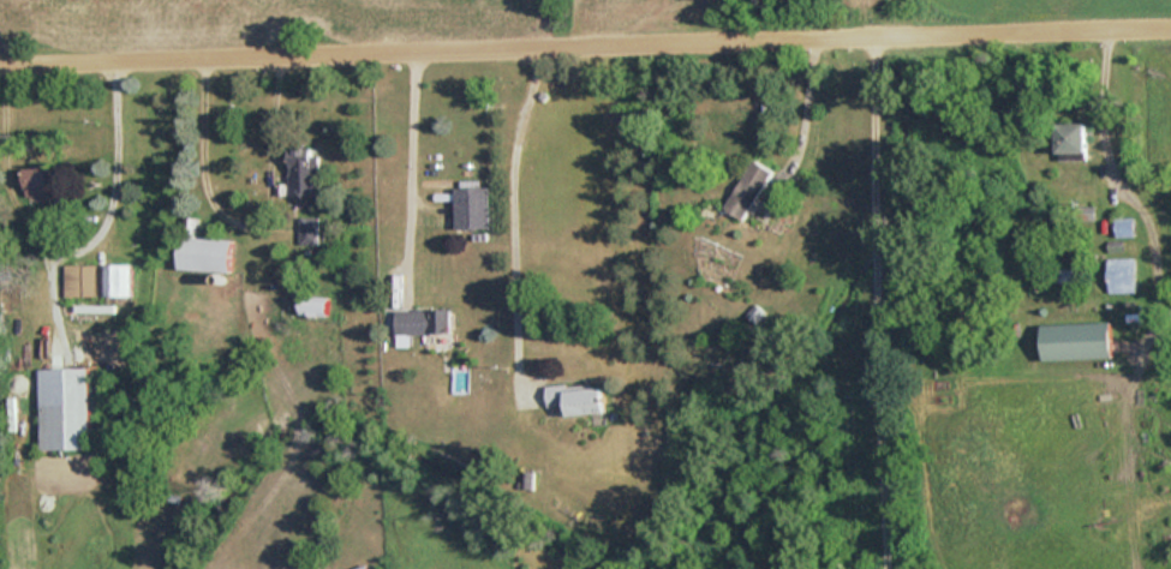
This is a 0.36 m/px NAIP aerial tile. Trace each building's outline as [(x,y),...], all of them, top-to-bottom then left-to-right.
[(1057,159),(1085,159),(1085,122),(1057,122),(1057,159)] [(319,147),(289,147),(289,195),(319,195),(319,147)] [(772,170),(752,158),(723,207),(743,219),(772,170)] [(23,196),(52,196),(52,167),(23,167),(23,196)] [(454,228),(488,228),(488,186),(454,186),(454,228)] [(317,217),(300,217),(300,244),(317,244),(317,217)] [(177,269),(229,271),(230,238),(178,236),(177,269)] [(1135,258),(1107,258),(1107,293),(1135,293),(1135,258)] [(63,263),(63,295),(130,294),(130,263),(63,263)] [(393,309),(393,334),(449,334),(449,309),(393,309)] [(1040,324),(1041,360),(1110,358),(1109,322),(1040,324)] [(38,367),(39,449),(89,448),(88,367),(38,367)] [(547,406),(558,405),(559,415),(604,411),(601,386),(566,389),(566,384),(545,386),(547,406)]
